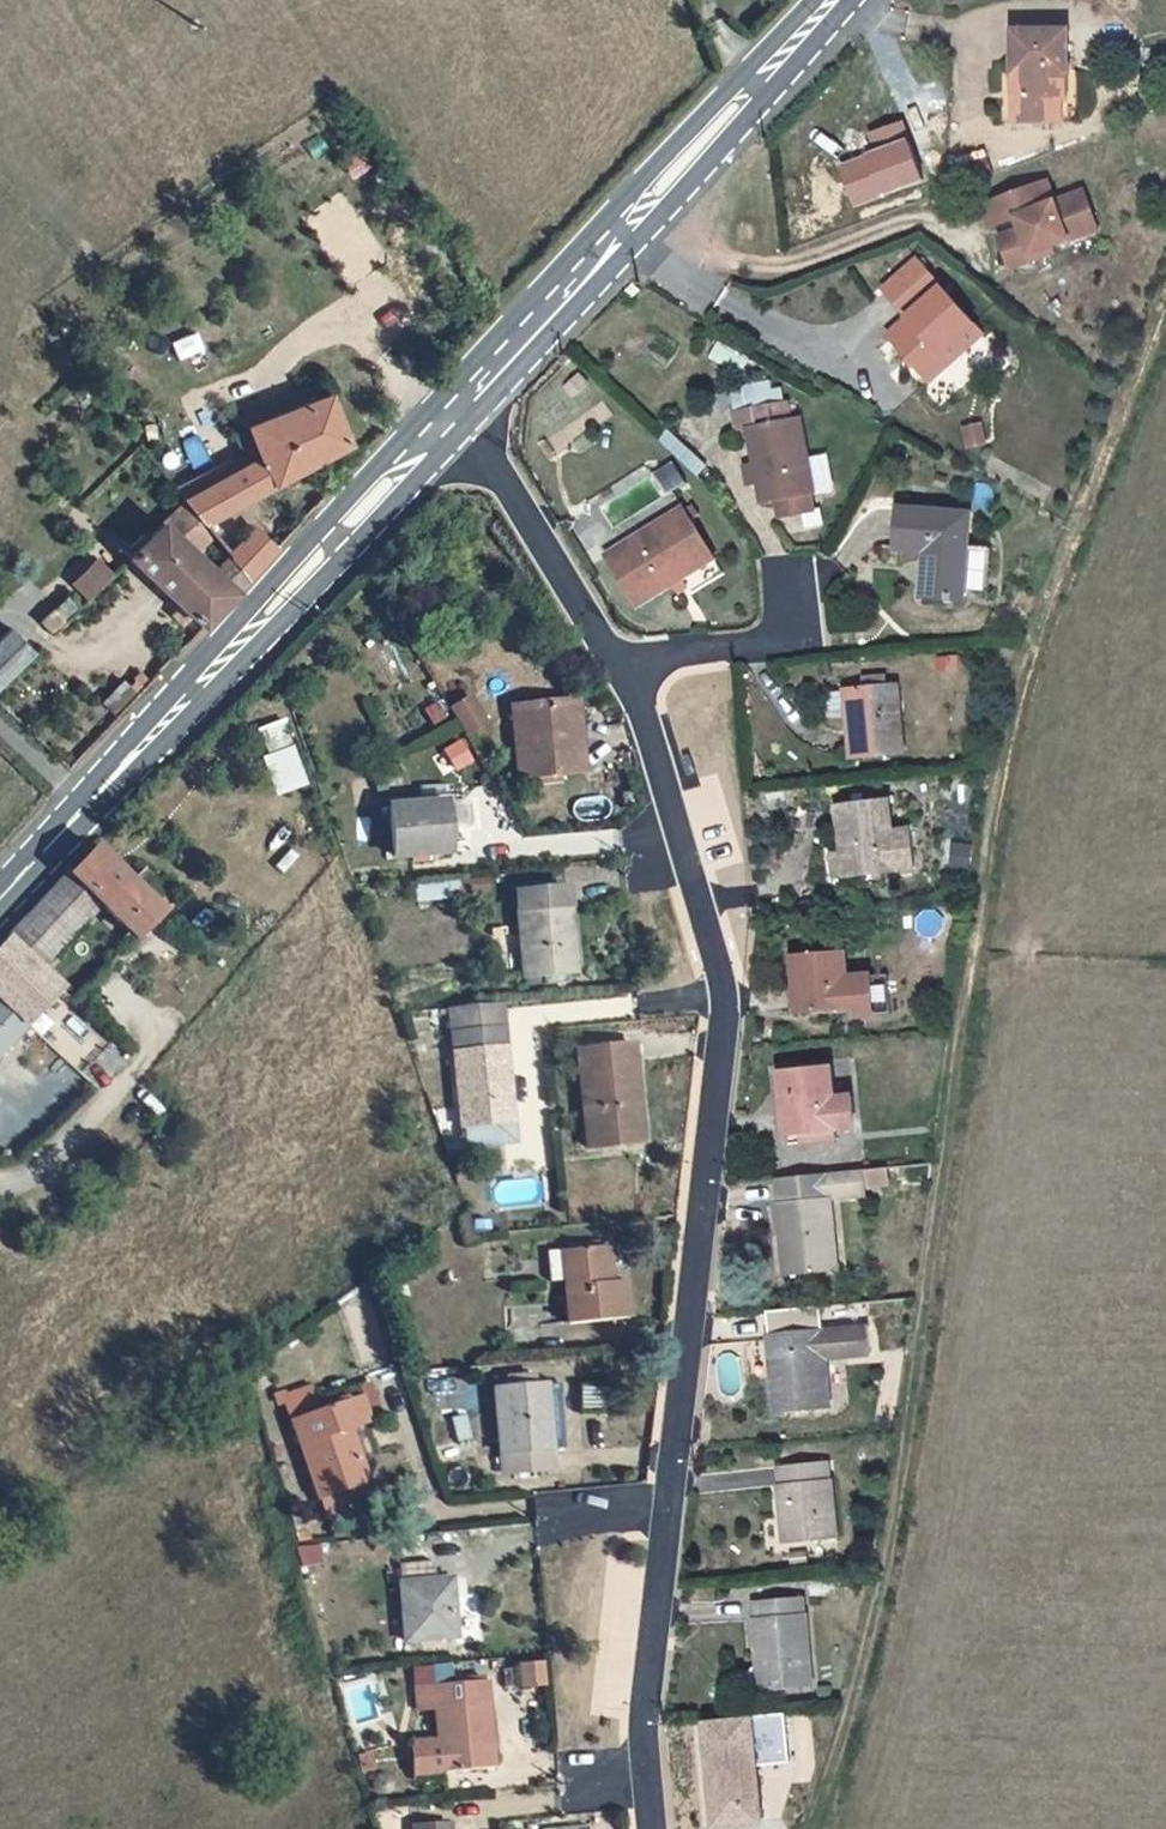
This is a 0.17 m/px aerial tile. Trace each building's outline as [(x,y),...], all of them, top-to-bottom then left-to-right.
[(1017,86),(1068,80),(1062,13),(1010,20),(1017,86)] [(1008,204),(1013,215),(991,225),(1004,255),(1027,245),(1025,239),(1060,224),(1057,215),(1085,203),(1072,174),(1044,187),(1035,166),(973,195),(982,216),(1008,204)] [(1057,215),(1060,224),(1089,210),(1085,203),(1057,215)] [(885,329),(928,372),(948,353),(940,345),(972,313),(937,278),(885,329)] [(940,345),(948,353),(980,323),(972,313),(940,345)] [(269,437),(189,478),(207,503),(235,489),(358,426),(336,371),(249,403),(269,437)] [(800,402),(793,404),(791,388),(755,393),(757,412),(752,416),(761,481),(814,474),(800,402)] [(813,457),(817,490),(832,488),(827,455),(813,457)] [(632,555),(718,524),(696,470),(613,499),(632,555)] [(201,533),(219,515),(207,503),(189,478),(149,517),(130,501),(112,519),(132,539),(211,612),(262,558),(236,533),(218,550),(201,533)] [(207,503),(219,515),(236,533),(262,558),(284,535),(269,521),(235,489),(207,503)] [(985,524),(964,523),(964,497),(892,496),(892,533),(918,534),(917,578),(961,579),(961,571),(984,571),(985,524)] [(85,600),(113,574),(96,556),(68,581),(85,600)] [(13,610),(0,623),(0,667),(37,631),(13,610)] [(856,726),(905,723),(896,661),(849,666),(856,726)] [(116,703),(137,682),(126,671),(104,692),(116,703)] [(523,747),(586,745),(584,692),(569,689),(568,674),(521,676),(523,747)] [(584,692),(583,674),(568,674),(569,689),(584,692)] [(470,693),(447,706),(465,737),(488,724),(470,693)] [(291,745),(259,756),(273,797),(306,786),(291,745)] [(911,800),(890,802),(887,774),(841,777),(846,850),(893,846),(893,840),(914,839),(911,800)] [(395,826),(452,822),(448,782),(392,786),(395,826)] [(172,862),(158,876),(106,829),(79,857),(111,886),(147,919),(186,876),(172,862)] [(14,918),(50,951),(111,886),(79,857),(75,853),(14,918)] [(525,953),(576,951),(573,874),(522,877),(525,953)] [(14,918),(0,933),(0,974),(4,977),(34,1005),(69,971),(50,951),(14,918)] [(799,989),(866,982),(865,950),(847,951),(845,929),(793,932),(799,989)] [(34,1005),(4,977),(0,981),(0,1043),(34,1005)] [(487,1106),(508,1105),(502,1007),(455,1009),(462,1120),(485,1118),(487,1106)] [(581,1122),(635,1120),(630,1021),(577,1024),(581,1122)] [(873,1081),(831,1084),(827,1043),(779,1047),(785,1121),(815,1118),(814,1109),(875,1104),(873,1081)] [(868,1167),(866,1144),(777,1151),(785,1256),(833,1253),(825,1170),(868,1167)] [(620,1263),(606,1264),(604,1230),(565,1232),(568,1300),(622,1298),(620,1263)] [(847,1336),(870,1334),(869,1309),(769,1317),(777,1395),(828,1390),(822,1329),(846,1327),(847,1336)] [(510,1441),(544,1439),(539,1365),(493,1368),(497,1428),(509,1427),(510,1441)] [(374,1412),(392,1409),(393,1393),(322,1395),(329,1470),(377,1469),(374,1412)] [(784,1525),(835,1519),(826,1442),(775,1448),(784,1525)] [(447,1559),(417,1559),(416,1545),(396,1546),(401,1616),(452,1615),(447,1559)] [(764,1677),(813,1671),(803,1580),(755,1587),(764,1677)] [(415,1667),(417,1686),(440,1685),(443,1747),(491,1745),(485,1662),(415,1667)] [(714,1812),(755,1810),(751,1733),(709,1735),(714,1812)] [(446,1803),(408,1804),(409,1828),(448,1828),(446,1803)]
